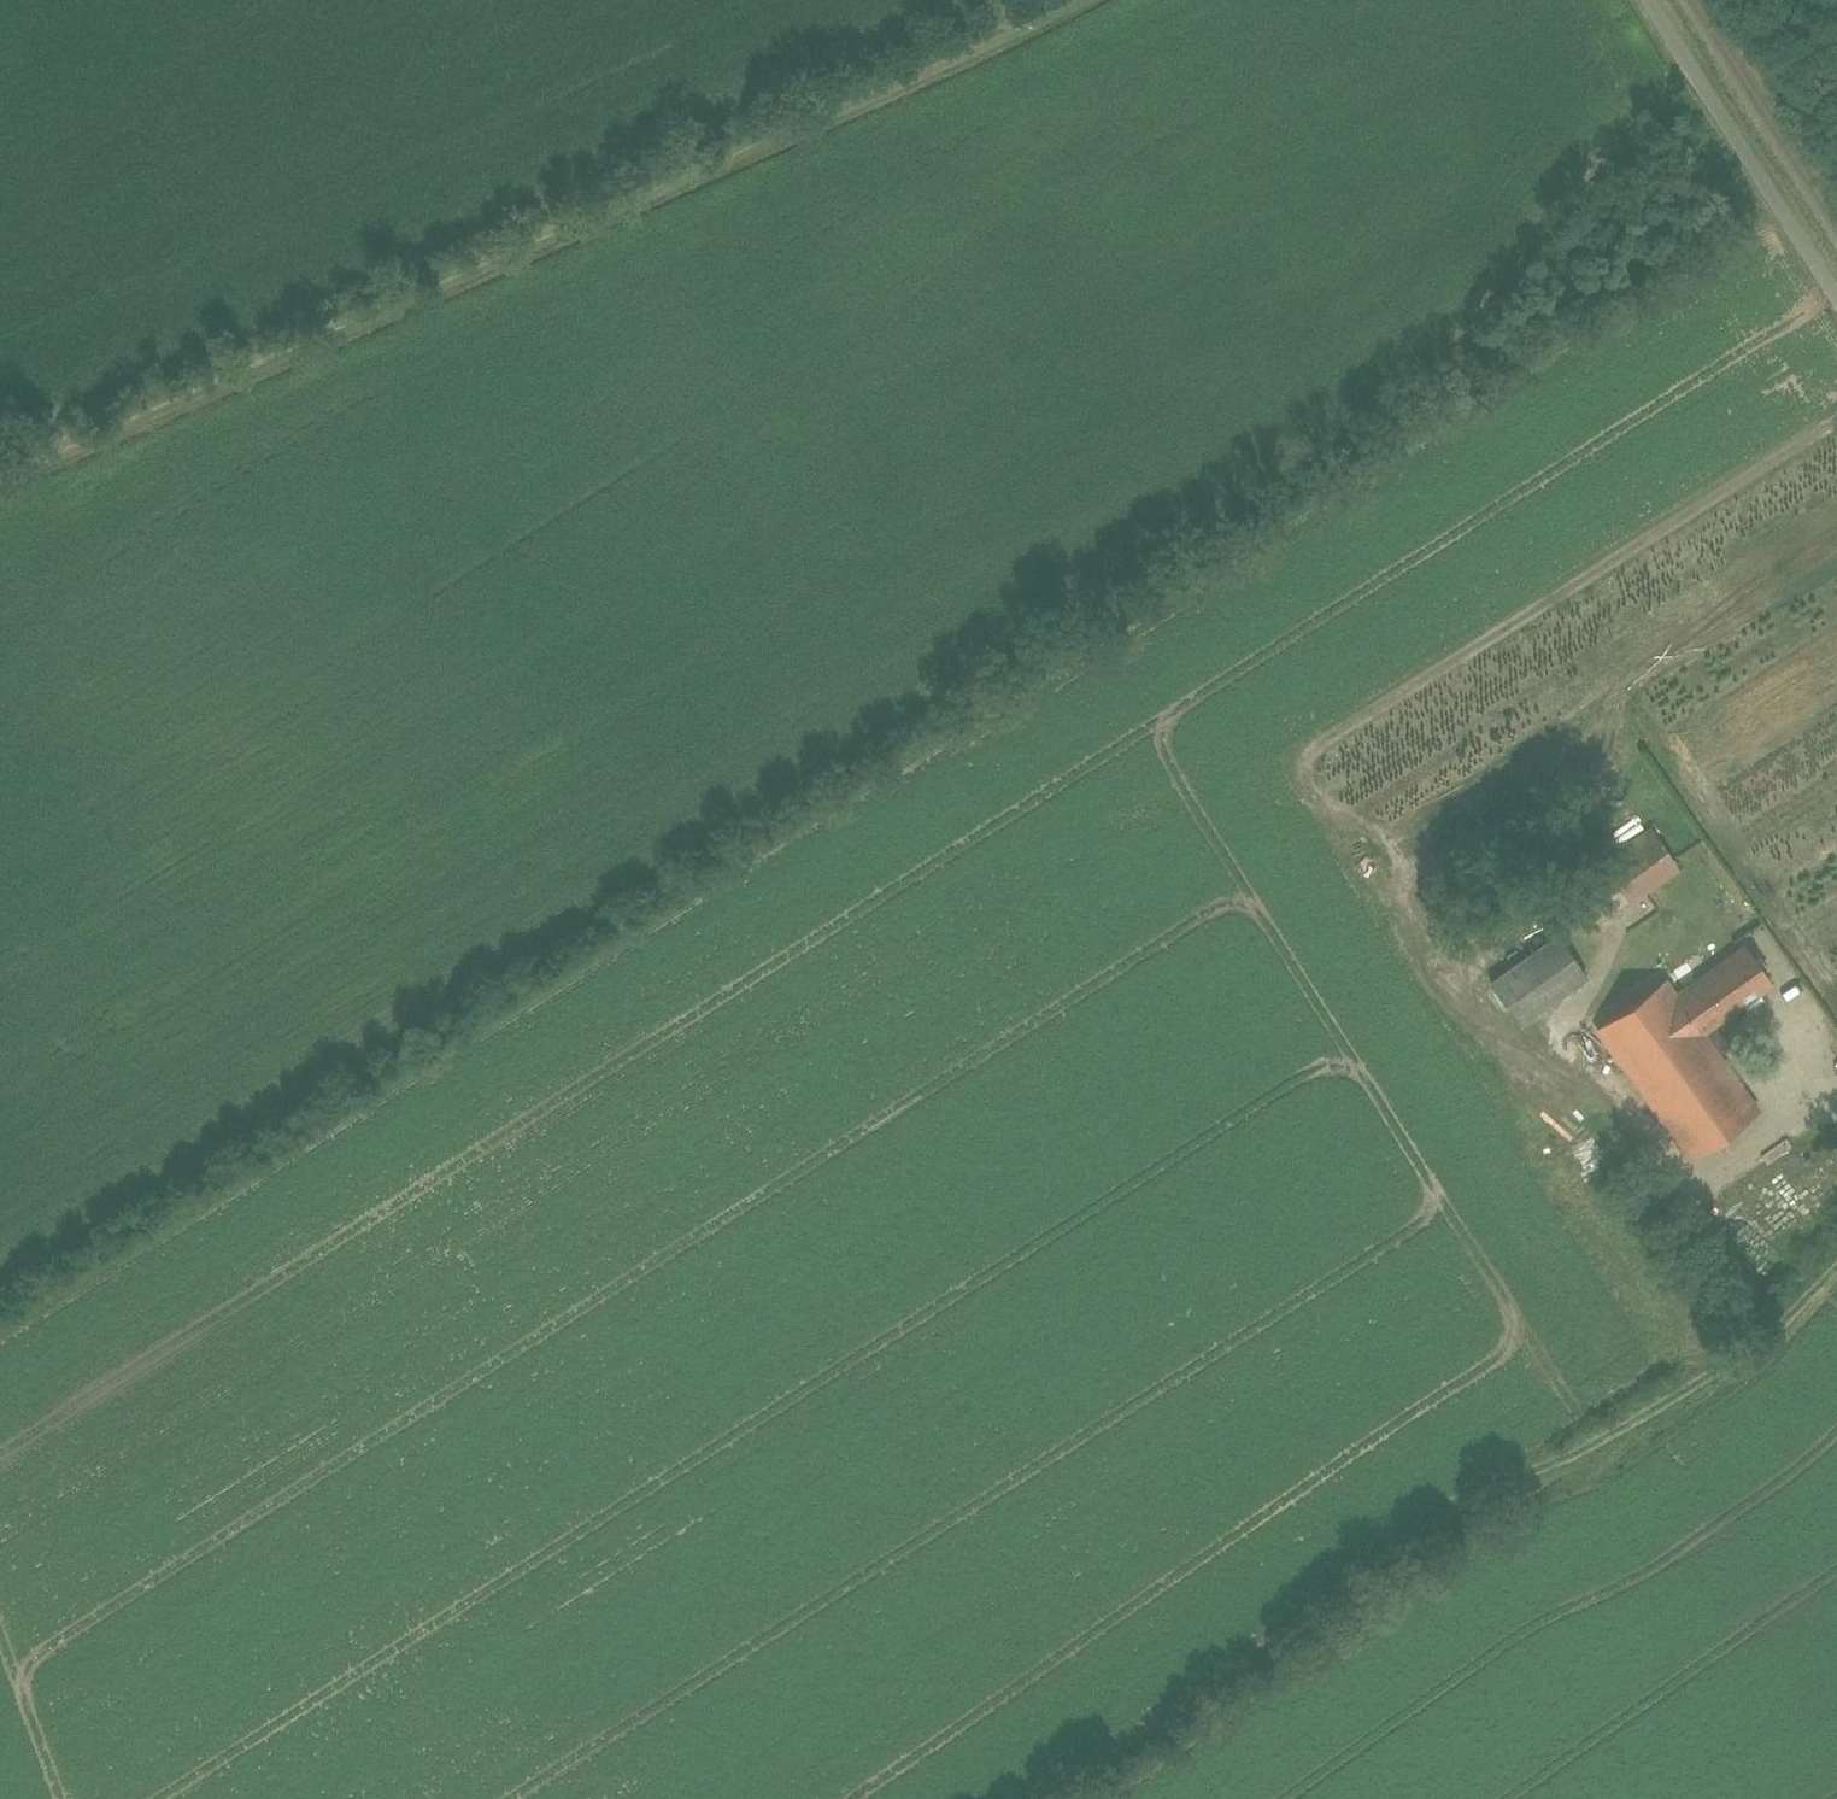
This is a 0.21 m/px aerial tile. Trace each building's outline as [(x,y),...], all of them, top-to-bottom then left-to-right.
[(1567,881),(1597,925),(1682,866),(1652,823),(1567,881)] [(1569,933),(1498,981),(1528,1025),(1599,976),(1569,933)] [(1683,988),(1712,1030),(1780,983),(1751,941),(1683,988)] [(1676,978),(1605,1027),(1697,1159),(1768,1109),(1712,1030),(1683,988),(1676,978)] [(1640,984),(1605,1009),(1611,1017),(1646,992),(1640,984)]
